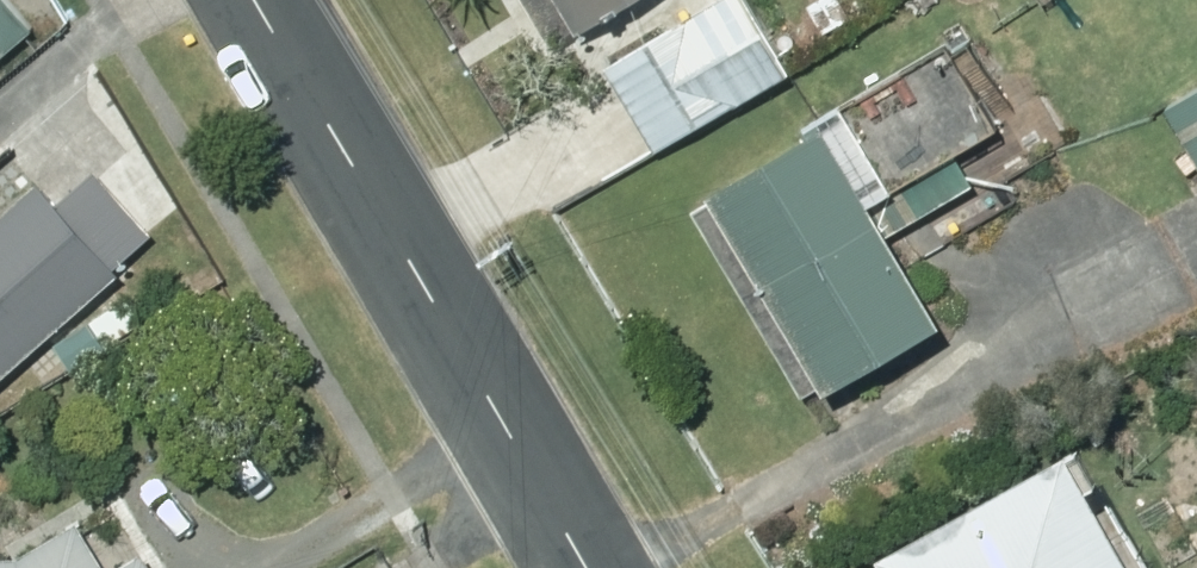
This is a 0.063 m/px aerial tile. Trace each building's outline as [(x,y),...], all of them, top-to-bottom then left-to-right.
[(565,42),(631,0),(540,0),(565,42)] [(595,69),(646,157),(776,81),(728,0),(717,0),(595,69)] [(802,11),(815,33),(841,17),(831,0),(819,0),(802,11)] [(22,35),(0,10),(0,54),(22,35)] [(938,47),(795,132),(802,144),(689,206),(809,404),(927,335),(871,244),(962,191),(944,160),(988,134),(938,47)] [(1196,183),(1196,90),(1155,115),(1196,183)] [(0,213),(0,375),(106,281),(26,190),(0,213)] [(866,567),(1112,567),(1052,464),(866,567)] [(4,564),(0,564),(0,567),(92,567),(66,525),(4,564)] [(131,557),(114,567),(138,567),(131,557)]
